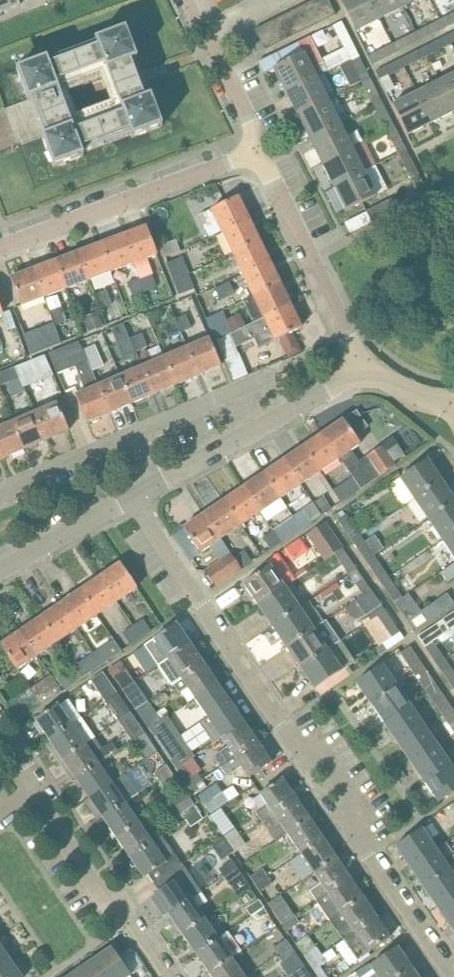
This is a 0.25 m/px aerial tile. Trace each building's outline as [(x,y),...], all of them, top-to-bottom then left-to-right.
[(21,5),(19,0),(0,0),(0,13),(21,5)] [(316,25),(326,20),(316,0),(314,0),(306,4),(316,25)] [(326,20),(336,14),(329,0),(316,0),(326,20)] [(379,19),(370,0),(342,0),(340,1),(356,31),(379,19)] [(379,19),(403,7),(400,0),(370,0),(379,19)] [(295,9),(306,30),(316,25),(306,4),(295,9)] [(285,14),(296,35),(306,30),(295,9),(285,14)] [(275,19),(285,40),(296,35),(285,14),(275,19)] [(440,21),(444,28),(453,23),(453,14),(440,21)] [(265,24),(275,45),(285,40),(275,19),(265,24)] [(339,65),(340,66),(359,56),(342,21),(334,26),(351,60),(339,65)] [(444,28),(440,21),(416,33),(420,40),(444,28)] [(275,45),(265,24),(255,29),(265,50),(275,45)] [(16,69),(28,100),(31,99),(45,135),(42,137),(53,167),(84,156),(83,153),(131,135),(132,138),(163,126),(151,95),(148,96),(134,60),(137,59),(126,28),(95,40),(96,43),(48,61),(47,58),(16,69)] [(420,40),(416,33),(392,45),(396,52),(420,40)] [(428,57),(451,45),(447,36),(424,48),(428,57)] [(274,68),(287,93),(317,78),(316,76),(327,71),(316,48),(316,47),(311,38),(263,62),(267,71),(274,68)] [(396,52),(392,45),(368,57),(372,64),(396,52)] [(404,69),(428,57),(424,48),(400,60),(404,69)] [(371,80),(359,56),(340,66),(350,87),(362,81),(363,84),(371,80)] [(380,81),(404,69),(400,60),(376,72),(380,81)] [(440,81),(453,108),(453,74),(440,81)] [(329,101),(317,78),(287,93),(299,117),(329,101)] [(371,80),(363,84),(375,108),(383,104),(371,80)] [(440,81),(417,92),(432,123),(453,112),(453,108),(440,81)] [(408,135),(432,123),(417,92),(392,105),(408,135)] [(337,97),(329,101),(299,117),(311,141),(341,125),(340,123),(348,119),(337,97)] [(395,127),(383,104),(375,108),(386,130),(378,134),(379,135),(395,127)] [(341,125),(311,141),(322,164),(353,148),(341,125)] [(407,151),(395,127),(379,135),(382,142),(390,138),(399,155),(407,151)] [(353,148),(322,164),(334,187),(365,172),(353,148)] [(419,174),(407,151),(399,155),(410,178),(419,174)] [(377,196),(365,172),(334,187),(346,211),(364,202),(377,196)] [(221,229),(222,231),(249,218),(238,196),(196,217),(206,236),(221,229)] [(372,223),(397,211),(391,198),(366,211),(372,223)] [(259,240),(249,218),(222,231),(232,253),(259,240)] [(147,226),(124,235),(134,263),(157,254),(147,226)] [(134,263),(124,235),(101,244),(111,272),(134,263)] [(176,239),(161,245),(166,257),(180,252),(176,239)] [(259,240),(232,253),(243,275),(270,262),(259,240)] [(89,280),(111,272),(101,244),(78,252),(89,280)] [(89,280),(78,252),(56,261),(66,289),(89,280)] [(167,263),(173,279),(188,273),(182,257),(167,263)] [(66,289),(56,261),(32,269),(43,298),(66,289)] [(280,283),(270,262),(243,275),(253,296),(280,283)] [(43,298),(32,269),(11,278),(21,306),(43,298)] [(145,292),(157,287),(151,273),(139,278),(145,292)] [(194,289),(188,273),(173,279),(179,295),(194,289)] [(139,278),(127,282),(133,296),(145,292),(139,278)] [(229,281),(215,288),(220,300),(235,294),(229,281)] [(243,301),(253,323),(291,305),(280,283),(253,296),(243,301)] [(112,304),(107,290),(94,296),(100,309),(112,304)] [(302,327),(291,305),(253,323),(246,327),(233,333),(217,340),(227,361),(239,355),(235,347),(255,338),(259,347),(279,338),(292,332),(302,327)] [(48,312),(53,323),(54,326),(67,321),(62,307),(48,312)] [(104,326),(97,311),(82,318),(88,333),(104,326)] [(207,319),(217,340),(233,333),(227,321),(223,311),(207,319)] [(185,314),(173,319),(180,335),(192,330),(185,314)] [(240,314),(227,321),(233,333),(246,327),(240,314)] [(180,335),(173,319),(161,324),(168,339),(180,335)] [(54,326),(53,323),(22,335),(30,356),(61,344),(54,326)] [(129,338),(136,353),(149,348),(142,332),(129,338)] [(292,332),(279,338),(288,358),(302,352),(292,332)] [(124,359),(136,353),(129,338),(117,343),(124,359)] [(187,348),(199,375),(221,366),(209,339),(187,348)] [(110,413),(98,386),(92,372),(86,357),(79,342),(49,354),(57,375),(75,367),(86,392),(76,396),(87,422),(110,413)] [(176,384),(199,375),(187,348),(165,358),(176,384)] [(97,352),(86,357),(92,372),(103,367),(97,352)] [(33,361),(41,381),(53,377),(44,356),(33,361)] [(165,358),(142,367),(154,394),(176,384),(165,358)] [(15,368),(19,379),(23,389),(41,381),(33,361),(15,368)] [(132,404),(154,394),(142,367),(120,377),(132,404)] [(15,368),(0,374),(0,386),(19,379),(15,368)] [(120,377),(98,386),(110,413),(132,404),(120,377)] [(34,414),(45,441),(69,430),(57,404),(34,414)] [(45,441),(34,414),(13,423),(24,450),(45,441)] [(339,458),(352,477),(360,489),(395,466),(381,446),(367,455),(369,458),(361,464),(351,450),(360,444),(344,419),(322,433),(339,458)] [(13,423),(0,428),(0,454),(2,459),(24,450),(13,423)] [(319,472),(339,458),(322,433),(303,447),(319,472)] [(404,455),(397,445),(392,438),(383,445),(388,452),(395,461),(404,455)] [(303,447),(283,460),(300,485),(319,472),(303,447)] [(400,478),(415,499),(441,480),(427,459),(400,478)] [(283,460),(263,474),(280,499),(300,485),(283,460)] [(260,512),(280,499),(263,474),(243,487),(260,512)] [(360,489),(352,477),(339,486),(333,476),(327,480),(341,502),(360,489)] [(441,480),(415,499),(429,520),(453,503),(453,499),(441,480)] [(243,487),(223,501),(240,526),(260,512),(243,487)] [(313,504),(321,516),(332,509),(324,497),(313,504)] [(221,539),(240,526),(223,501),(204,514),(221,539)] [(429,520),(443,541),(453,533),(453,503),(429,520)] [(292,518),(301,530),(311,523),(303,510),(292,518)] [(353,541),(361,536),(347,515),(339,520),(353,541)] [(182,530),(172,537),(189,562),(199,554),(209,547),(219,541),(202,516),(182,530)] [(273,531),(281,544),(301,530),(292,518),(273,531)] [(324,561),(344,548),(326,522),(306,535),(324,561)] [(271,550),(281,544),(273,531),(263,538),(271,550)] [(443,541),(453,556),(453,533),(443,541)] [(367,562),(375,557),(361,536),(353,541),(367,562)] [(344,548),(336,553),(344,566),(349,574),(357,568),(344,548)] [(245,550),(234,558),(242,569),(253,562),(245,550)] [(229,556),(204,573),(215,588),(239,572),(229,556)] [(381,583),(389,578),(375,557),(367,562),(381,583)] [(100,576),(117,601),(137,588),(120,563),(100,576)] [(442,572),(449,583),(453,579),(453,564),(442,572)] [(258,605),(285,587),(270,565),(244,583),(258,605)] [(357,568),(349,574),(358,586),(363,594),(371,589),(357,568)] [(97,615),(117,601),(100,576),(80,590),(97,615)] [(389,578),(381,583),(396,604),(403,599),(403,598),(411,592),(402,578),(393,584),(389,578)] [(285,587),(258,605),(272,626),(299,608),(285,587)] [(386,611),(371,589),(363,594),(364,595),(355,601),(370,622),(386,611)] [(60,604),(77,628),(97,615),(80,590),(60,604)] [(415,615),(407,621),(415,632),(439,615),(453,606),(453,603),(447,593),(415,615)] [(407,621),(415,615),(403,599),(396,604),(407,621)] [(57,642),(77,628),(60,604),(40,617),(57,642)] [(299,608),(272,626),(287,646),(313,628),(299,608)] [(386,611),(370,622),(369,623),(383,643),(400,631),(386,611)] [(40,617),(21,631),(37,656),(57,642),(40,617)] [(133,626),(141,638),(151,631),(143,619),(133,626)] [(287,646),(301,667),(328,649),(340,641),(326,620),(314,629),(313,628),(287,646)] [(425,647),(433,642),(450,630),(442,620),(418,636),(425,647)] [(144,646),(158,665),(190,643),(176,623),(154,639),(155,639),(144,646)] [(130,645),(141,638),(133,626),(122,633),(130,645)] [(17,669),(37,656),(21,631),(0,645),(17,669)] [(94,653),(102,665),(122,651),(114,639),(94,653)] [(437,665),(445,659),(433,642),(425,647),(437,665)] [(158,665),(171,685),(204,663),(190,643),(158,665)] [(415,673),(424,667),(410,647),(401,653),(415,673)] [(328,649),(301,667),(315,689),(316,688),(321,695),(353,673),(348,666),(342,671),(328,649)] [(74,667),(82,678),(102,665),(94,653),(74,667)] [(445,659),(437,665),(451,686),(453,684),(453,673),(445,659)] [(122,690),(134,681),(121,661),(109,670),(122,690)] [(204,663),(171,685),(171,686),(173,684),(180,693),(188,688),(195,698),(217,683),(204,663)] [(357,683),(371,703),(397,686),(383,665),(357,683)] [(82,678),(74,667),(54,680),(62,692),(82,678)] [(428,693),(438,687),(424,667),(415,673),(428,693)] [(99,695),(104,702),(118,693),(103,672),(90,681),(100,694),(99,695)] [(62,692),(54,680),(51,675),(30,689),(41,706),(62,692)] [(89,683),(82,688),(85,693),(92,688),(89,683)] [(195,698),(208,718),(230,702),(217,683),(195,698)] [(410,705),(397,686),(371,703),(384,723),(410,705)] [(438,687),(428,693),(442,713),(451,706),(438,687)] [(118,693),(104,702),(110,711),(117,722),(130,713),(124,701),(118,693)] [(136,709),(148,701),(143,694),(131,703),(136,709)] [(33,716),(49,739),(81,717),(68,698),(59,704),(57,700),(33,716)] [(148,728),(161,720),(148,701),(136,709),(148,728)] [(208,718),(222,737),(244,722),(230,702),(208,718)] [(384,723),(398,743),(424,725),(410,705),(384,723)] [(442,713),(453,731),(453,711),(451,706),(442,713)] [(130,713),(117,722),(127,734),(132,741),(144,733),(139,726),(130,713)] [(94,736),(81,717),(49,739),(62,758),(85,742),(94,736)] [(161,720),(148,728),(162,749),(181,736),(167,717),(162,721),(161,720)] [(244,722),(222,737),(229,747),(214,758),(220,767),(257,742),(244,722)] [(398,743),(411,763),(437,745),(424,725),(398,743)] [(158,753),(144,733),(132,742),(146,761),(158,753)] [(181,736),(162,749),(176,769),(195,756),(181,736)] [(99,764),(85,742),(62,758),(76,779),(99,764)] [(257,742),(220,767),(234,758),(248,778),(271,762),(257,742)] [(411,763),(425,782),(451,765),(437,745),(411,763)] [(76,779),(90,799),(113,784),(99,764),(76,779)] [(182,765),(176,769),(189,788),(201,780),(197,775),(196,774),(191,778),(182,765)] [(425,782),(439,803),(453,792),(453,770),(451,765),(425,782)] [(154,774),(159,781),(171,772),(166,766),(154,774)] [(176,780),(171,772),(159,781),(164,788),(176,780)] [(256,813),(262,821),(296,798),(282,779),(266,790),(260,794),(267,806),(256,813)] [(201,780),(189,788),(194,795),(206,787),(201,780)] [(90,799),(103,818),(125,803),(113,784),(90,799)] [(216,784),(198,796),(210,814),(228,801),(216,784)] [(280,824),(286,834),(309,818),(296,798),(262,821),(269,831),(280,824)] [(139,823),(125,803),(103,818),(117,838),(139,823)] [(186,820),(199,812),(194,804),(181,813),(186,820)] [(220,810),(210,816),(217,827),(227,821),(220,810)] [(199,812),(186,820),(191,827),(204,819),(199,812)] [(309,818),(286,834),(300,854),(323,838),(309,818)] [(152,843),(139,823),(117,838),(130,858),(152,843)] [(228,846),(241,837),(235,829),(222,838),(228,846)] [(410,867),(436,850),(447,842),(441,834),(430,842),(422,829),(396,846),(410,867)] [(152,843),(130,858),(144,878),(148,875),(154,883),(182,864),(163,836),(152,843)] [(241,837),(228,846),(233,853),(234,854),(246,845),(241,837)] [(222,838),(211,846),(221,861),(228,856),(233,853),(228,846),(222,838)] [(300,854),(313,873),(336,858),(323,838),(300,854)] [(449,870),(436,850),(410,867),(424,887),(449,870)] [(310,892),(315,901),(349,877),(336,858),(313,873),(321,884),(310,892)] [(224,876),(236,868),(231,861),(219,869),(224,876)] [(163,906),(169,914),(201,892),(182,864),(154,883),(159,891),(155,894),(156,894),(151,897),(159,909),(163,906)] [(437,907),(453,895),(453,867),(449,870),(424,887),(437,907)] [(236,868),(224,876),(229,883),(241,875),(236,868)] [(255,885),(267,876),(263,870),(250,878),(255,885)] [(272,884),(267,876),(255,885),(260,892),(272,884)] [(349,877),(315,901),(329,920),(363,897),(349,877)] [(247,891),(228,905),(235,913),(254,900),(247,891)] [(183,934),(204,919),(197,909),(207,902),(201,892),(169,914),(174,922),(171,924),(179,936),(183,934)] [(451,926),(453,924),(453,895),(437,907),(451,926)] [(268,904),(282,924),(294,915),(280,896),(268,904)] [(377,917),(363,897),(329,920),(337,931),(343,940),(377,917)] [(250,916),(263,907),(259,901),(246,910),(250,916)] [(269,915),(263,907),(250,916),(256,924),(269,915)] [(294,915),(282,924),(287,931),(300,922),(295,916),(294,915)] [(377,917),(343,940),(344,940),(337,945),(350,965),(391,937),(377,917)] [(204,919),(183,934),(196,953),(217,939),(204,919)] [(218,939),(217,939),(196,953),(210,973),(241,952),(228,932),(218,939)] [(304,956),(316,948),(308,936),(296,944),(304,956)] [(278,955),(291,946),(286,940),(273,949),(278,955)] [(291,946),(278,955),(283,963),(281,964),(281,967),(288,976),(289,976),(304,966),(291,946)] [(9,960),(0,947),(0,966),(9,960)] [(91,961),(102,976),(128,976),(131,975),(112,947),(91,961)] [(379,976),(398,976),(412,968),(397,947),(371,965),(379,976)] [(304,956),(309,963),(321,955),(317,948),(316,948),(304,956)] [(212,976),(244,976),(232,959),(242,952),(241,952),(210,973),(212,976)] [(321,955),(309,963),(318,976),(324,976),(325,976),(319,967),(326,963),(321,955)] [(0,966),(0,976),(21,976),(9,960),(0,966)] [(91,961),(72,974),(73,976),(102,976),(91,961)] [(304,966),(289,976),(312,976),(304,966)] [(412,968),(398,976),(418,976),(412,968)]
